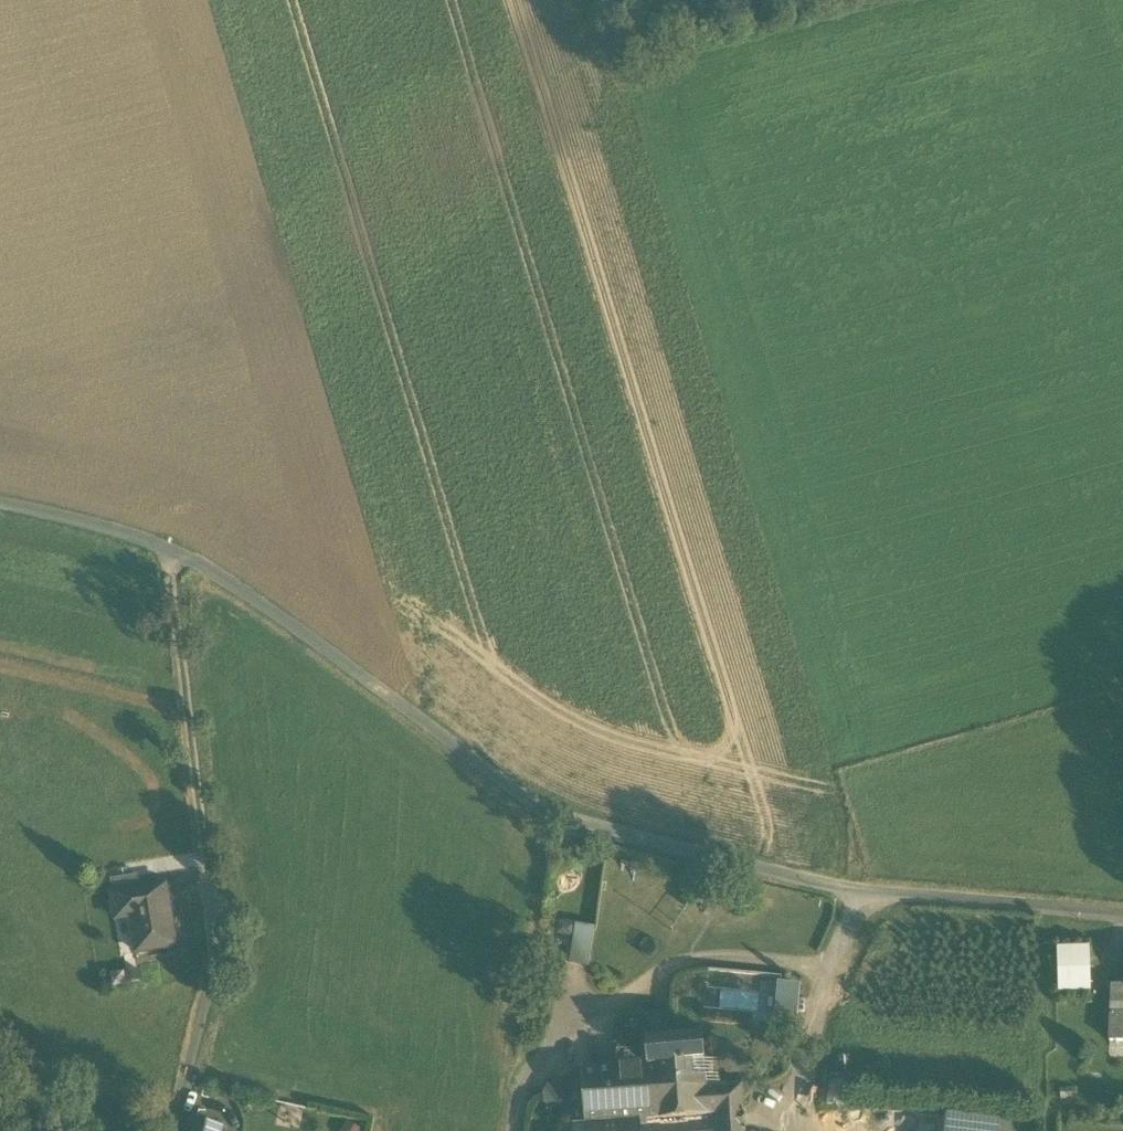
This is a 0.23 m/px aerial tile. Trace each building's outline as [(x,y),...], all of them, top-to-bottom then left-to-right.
[(111,882),(114,897),(141,892),(139,877),(111,882)] [(692,882),(693,904),(723,903),(723,881),(692,882)] [(131,920),(137,956),(177,949),(166,888),(141,892),(114,897),(113,897),(117,922),(131,920)] [(576,927),(575,935),(594,938),(595,930),(576,927)] [(570,966),(589,968),(594,938),(575,935),(570,966)] [(1055,946),(1057,993),(1091,991),(1089,945),(1055,946)] [(1122,1040),(1122,985),(1109,985),(1108,1040),(1122,1040)] [(777,1021),(795,1022),(798,988),(780,986),(777,1021)] [(647,1066),(638,1067),(639,1086),(666,1084),(665,1082),(690,1080),(690,1089),(707,1087),(705,1060),(703,1037),(645,1041),(647,1066)] [(718,1059),(705,1060),(707,1087),(720,1087),(718,1059)] [(720,1087),(707,1087),(690,1089),(690,1080),(665,1082),(666,1084),(639,1086),(638,1067),(581,1071),(584,1104),(585,1125),(586,1128),(639,1123),(649,1122),(717,1116),(744,1114),(742,1086),(720,1087)] [(573,1072),(576,1105),(584,1104),(581,1071),(573,1072)] [(275,1125),(299,1127),(301,1105),(278,1103),(275,1125)] [(718,1130),(738,1130),(745,1130),(744,1114),(717,1116),(718,1130)] [(649,1122),(649,1130),(718,1130),(717,1116),(649,1122)] [(1023,1125),(948,1118),(947,1130),(1022,1130),(1023,1125)] [(639,1123),(586,1128),(586,1130),(639,1130),(639,1123)]
